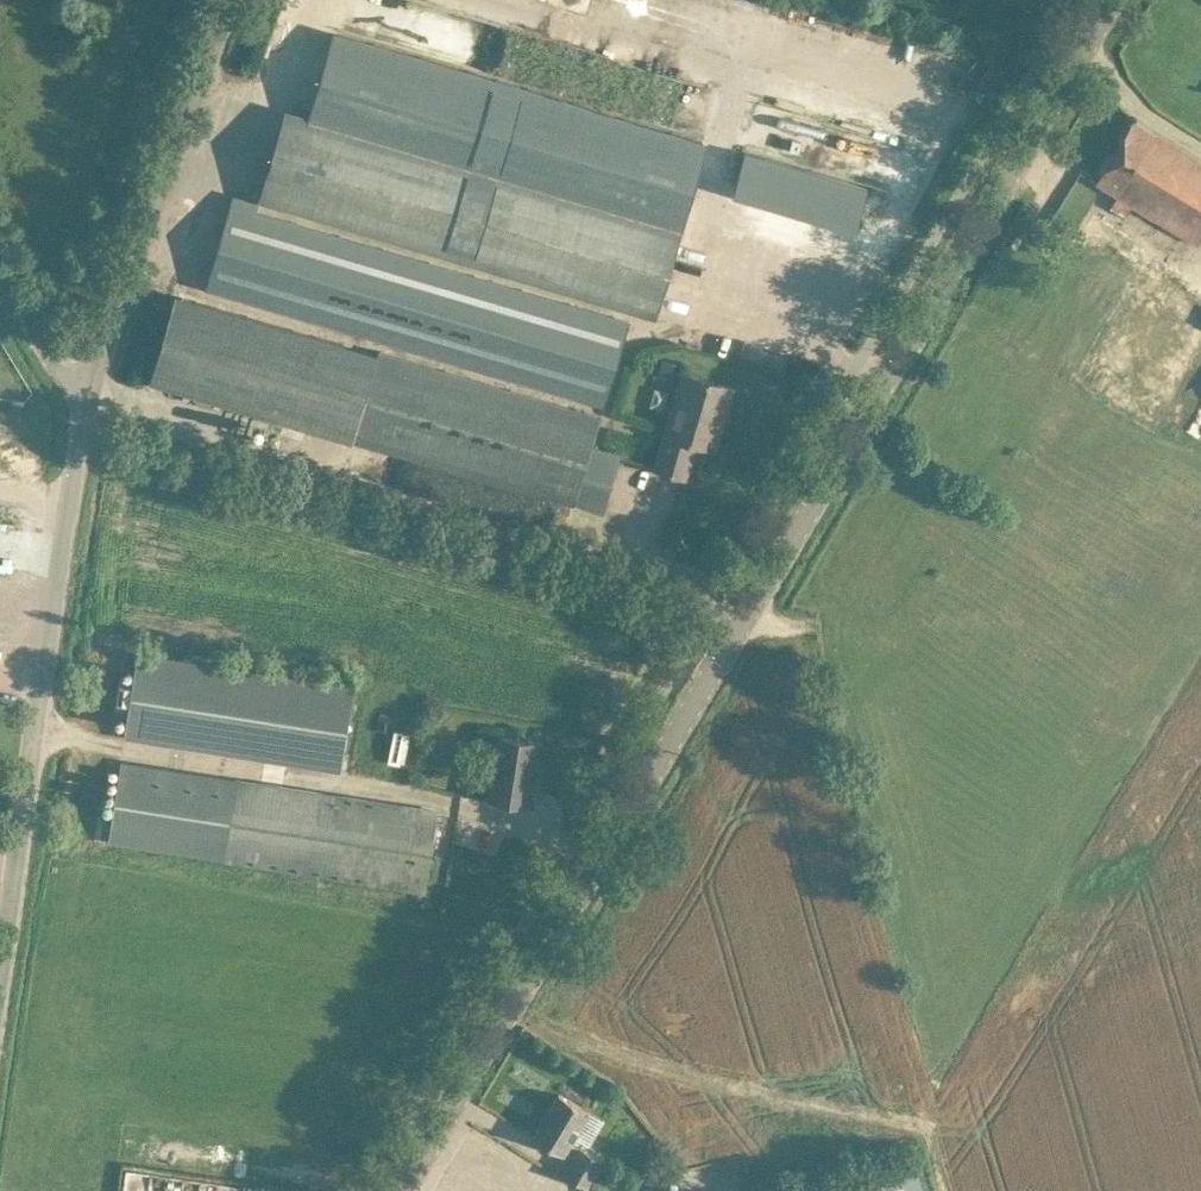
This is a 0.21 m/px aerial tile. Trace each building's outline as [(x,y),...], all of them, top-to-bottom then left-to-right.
[(308,118),(289,112),(263,200),(651,315),(678,227),(683,229),(709,141),(334,30),(308,118)] [(1096,181),(1119,195),(1129,179),(1200,223),(1200,162),(1133,120),(1096,181)] [(240,198),(212,287),(603,407),(628,325),(629,320),(260,211),(262,205),(240,198)] [(352,441),(353,439),(602,513),(619,455),(591,447),(600,416),(379,352),(379,354),(183,297),(157,384),(352,441)] [(683,372),(661,445),(655,468),(687,478),(696,444),(715,449),(733,388),(683,372)] [(682,540),(669,535),(665,548),(678,553),(682,540)] [(133,679),(120,677),(115,708),(128,710),(124,737),(341,771),(354,686),(137,652),(133,679)] [(499,735),(492,776),(488,800),(532,806),(538,772),(535,772),(539,741),(499,735)] [(108,842),(223,860),(426,891),(438,811),(235,779),(121,761),(108,842)] [(533,1136),(553,1149),(564,1155),(566,1151),(574,1156),(564,1173),(587,1187),(603,1160),(580,1146),(579,1148),(571,1143),(589,1112),(559,1094),(533,1136)]
